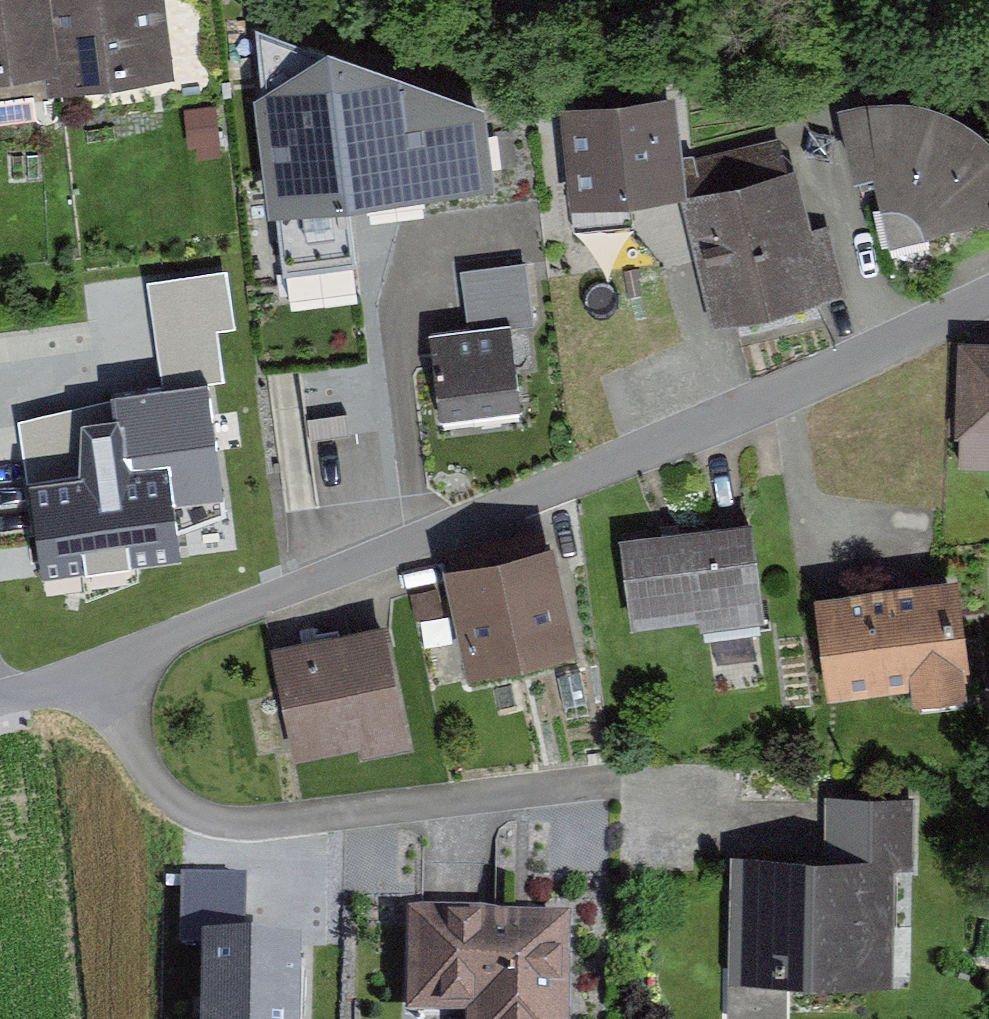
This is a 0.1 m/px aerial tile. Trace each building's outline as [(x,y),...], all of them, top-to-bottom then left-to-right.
[(65,67),(55,0),(0,0),(0,76),(65,67)] [(166,0),(55,0),(65,67),(69,94),(178,78),(166,0)] [(330,39),(254,94),(279,271),(356,260),(348,199),(497,178),(486,100),(330,39)] [(676,94),(560,107),(571,205),(687,192),(676,94)] [(840,108),(869,206),(904,196),(922,208),(933,228),(988,213),(988,140),(973,124),(936,104),(885,98),(840,108)] [(679,197),(711,329),(838,298),(805,166),(679,197)] [(512,329),(431,339),(440,420),(522,411),(512,329)] [(959,344),(956,440),(988,441),(988,345),(959,344)] [(288,429),(311,428),(307,369),(277,370),(281,440),(289,439),(288,429)] [(227,493),(210,374),(103,388),(106,411),(81,414),(81,469),(25,476),(39,572),(184,554),(175,499),(227,493)] [(284,456),(290,508),(320,505),(315,452),(284,456)] [(748,521),(618,540),(630,618),(759,599),(748,521)] [(560,540),(443,566),(466,673),(583,647),(560,540)] [(961,578),(816,599),(831,699),(976,677),(961,578)] [(384,626),(276,649),(299,759),(407,737),(384,626)] [(727,854),(723,1018),(790,1018),(791,985),(893,984),(896,869),(913,869),(913,795),(826,794),(825,856),(727,854)] [(180,944),(203,945),(203,935),(245,936),(247,875),(180,873),(180,944)] [(406,916),(405,1016),(466,1016),(466,1018),(564,1018),(565,917),(406,916)] [(203,935),(203,945),(202,1018),(301,1018),(302,936),(245,936),(203,935)]
